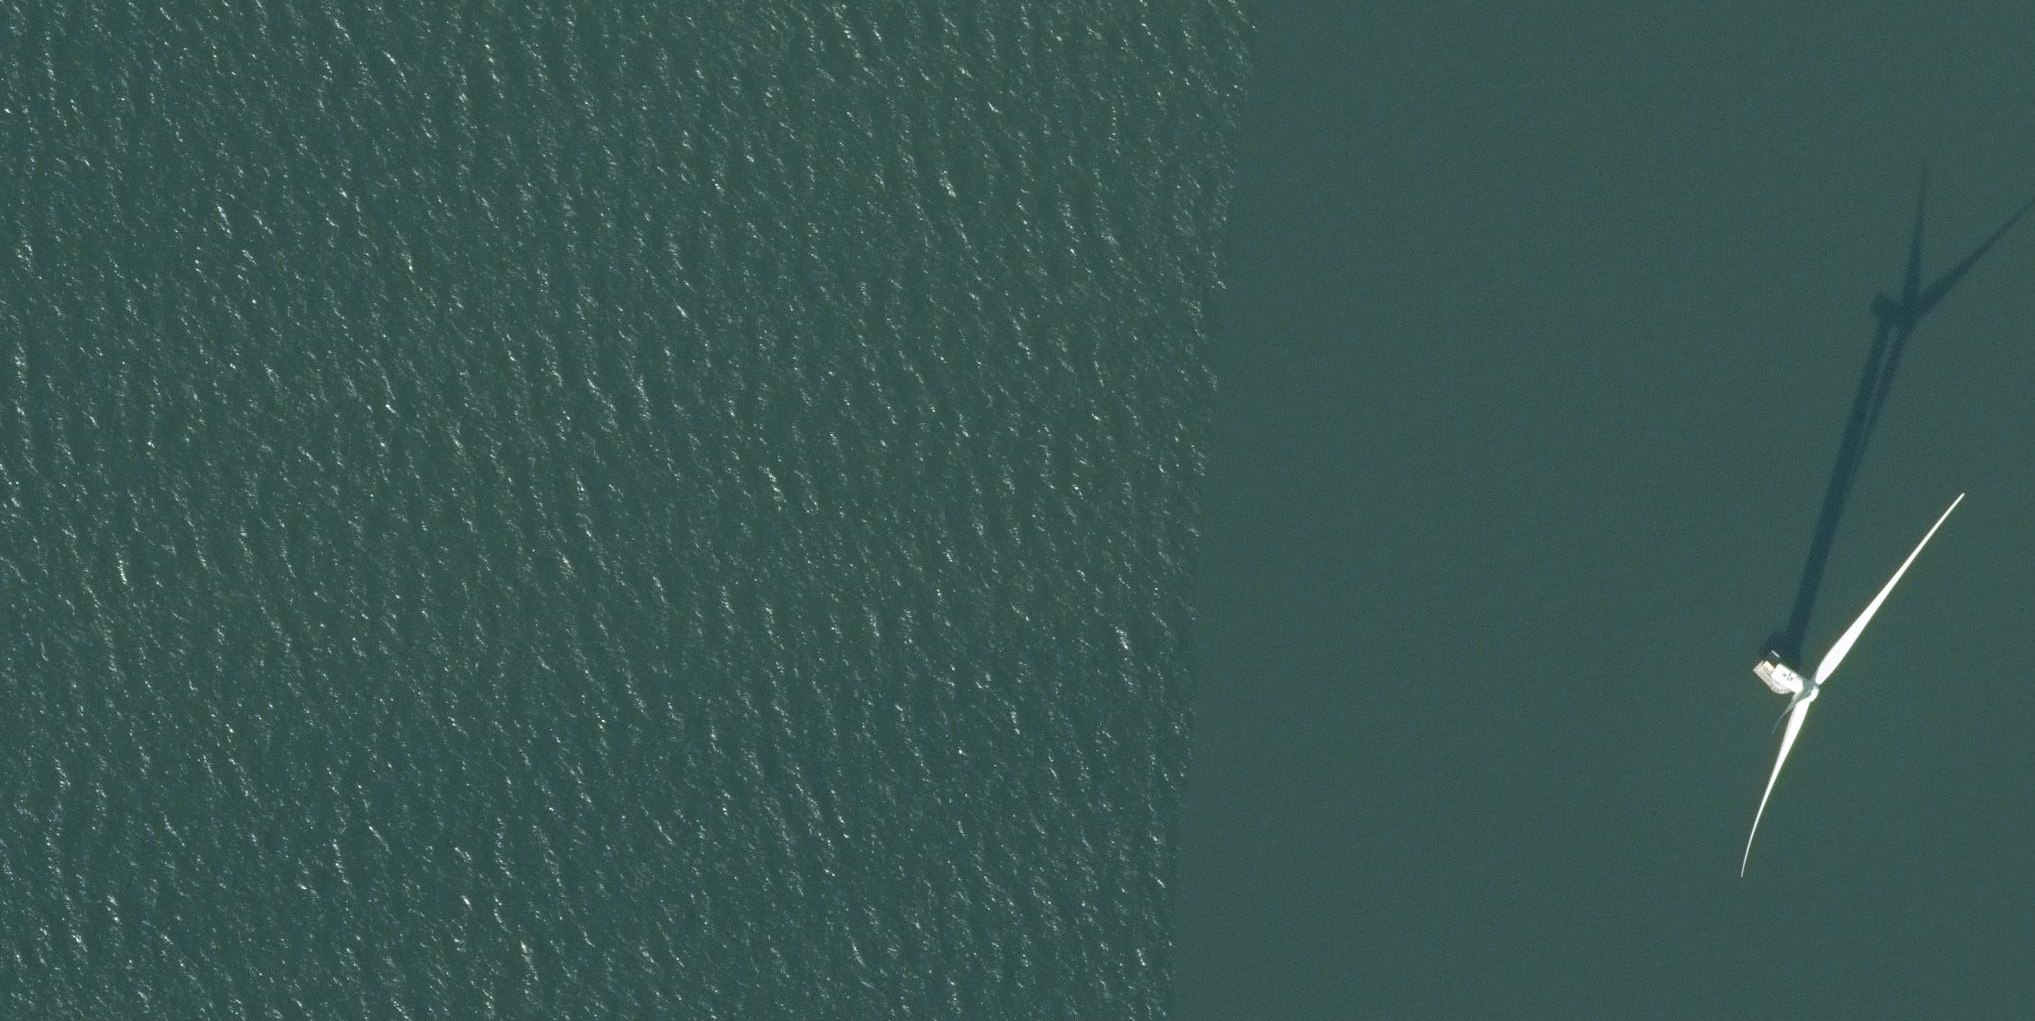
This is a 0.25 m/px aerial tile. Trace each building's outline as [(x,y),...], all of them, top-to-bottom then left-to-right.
[(1772,677),(1771,680),(1771,683),(1772,685),(1774,687),(1775,689),(1779,690),(1782,690),(1785,689),(1786,687),(1788,685),(1789,682),(1789,680),(1788,677),(1786,675),(1783,673),(1781,672),(1778,672),(1776,673),(1774,675),(1772,677)]
